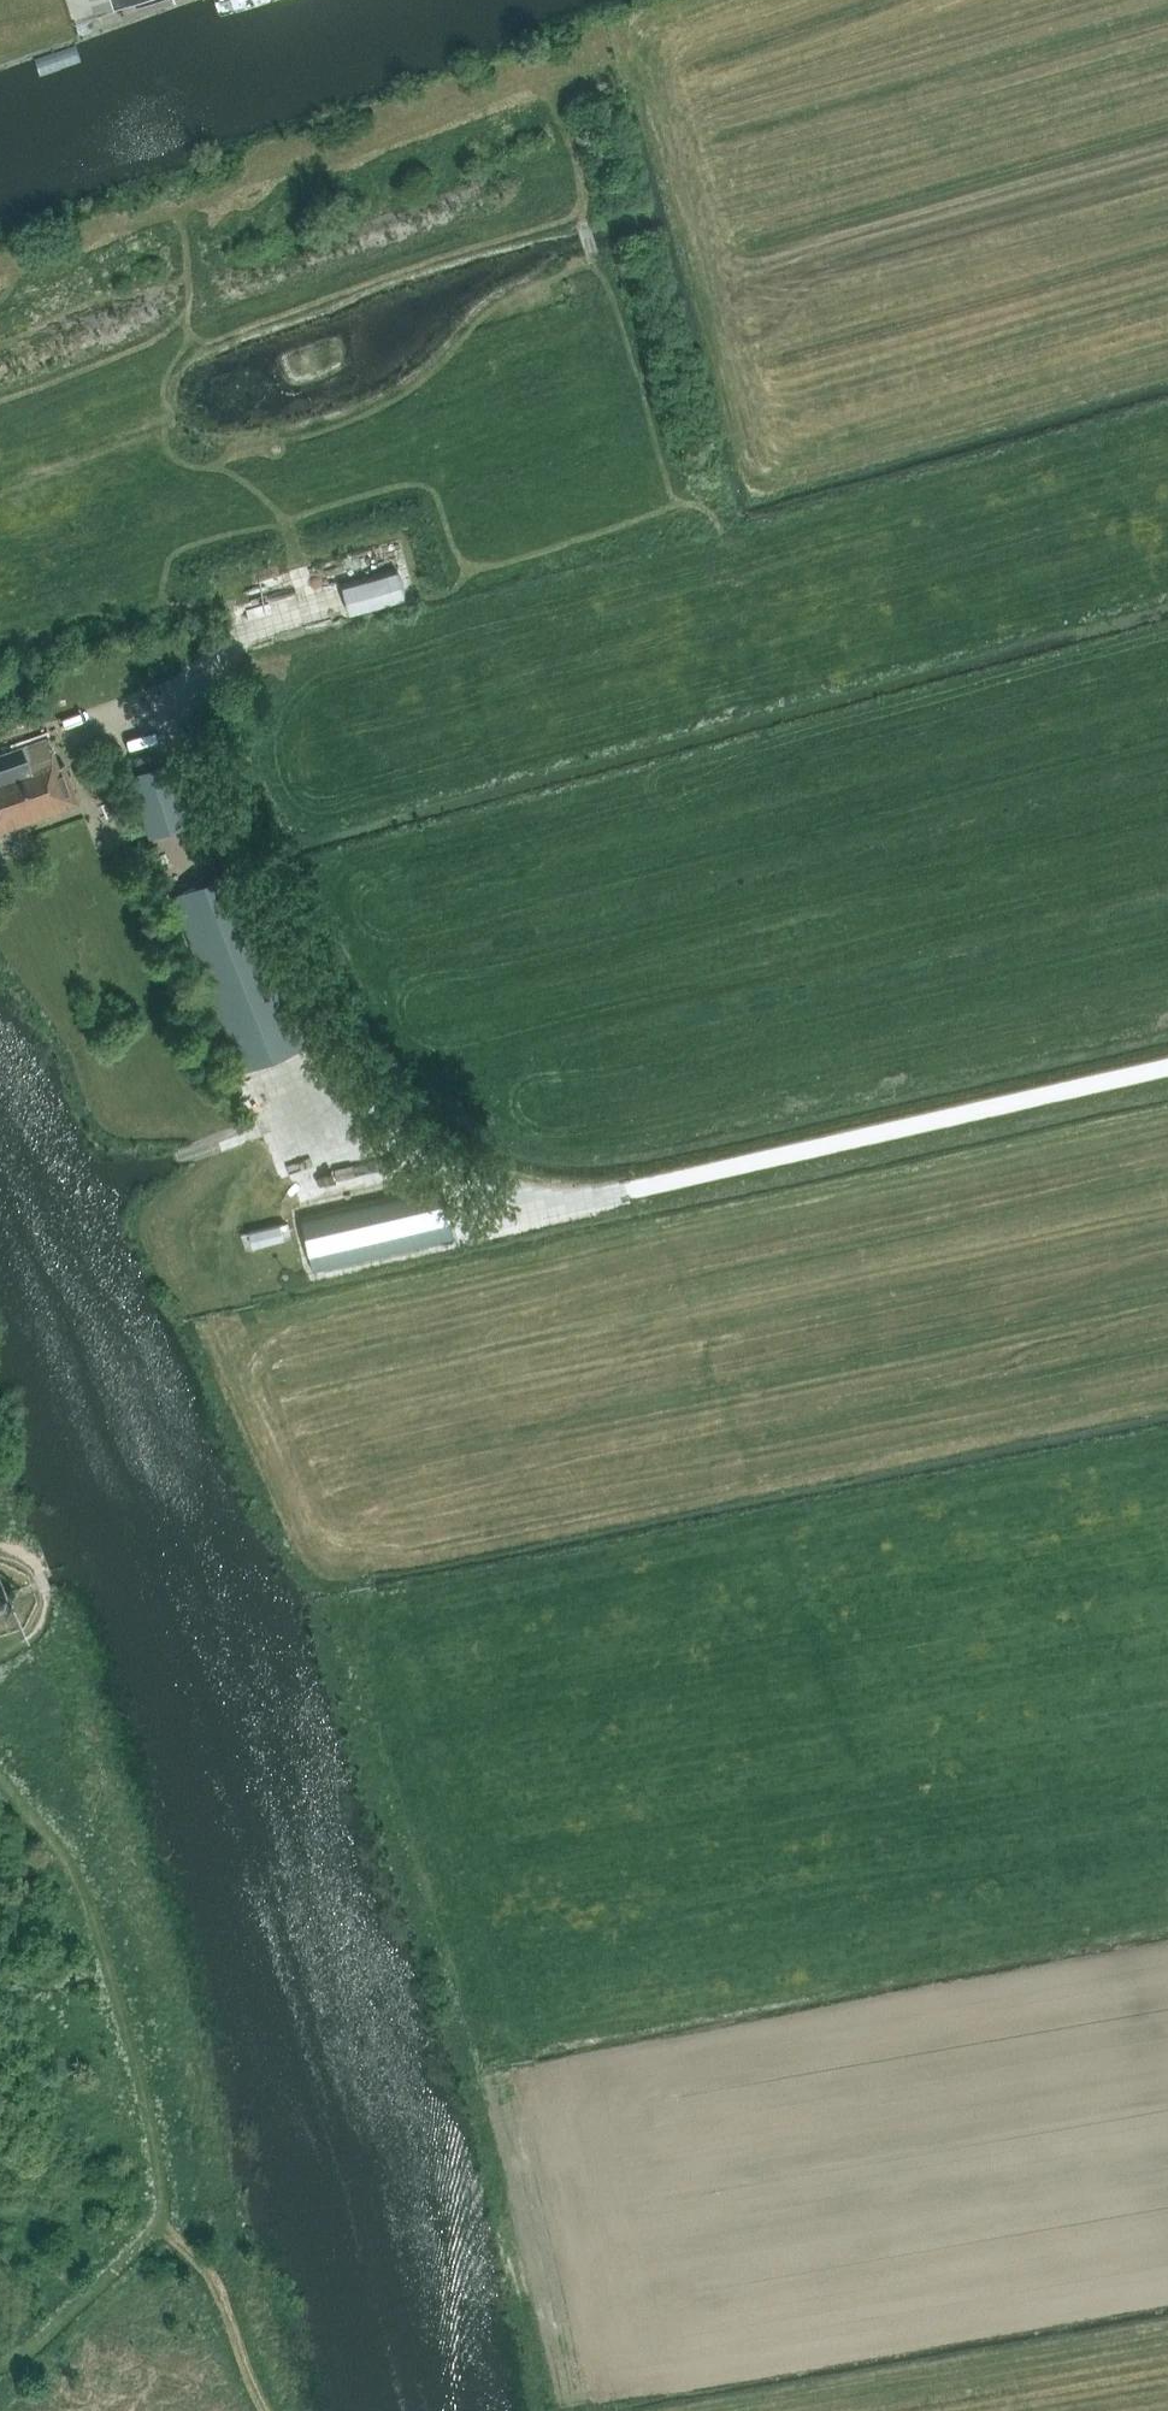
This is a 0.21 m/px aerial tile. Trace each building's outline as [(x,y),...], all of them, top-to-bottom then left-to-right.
[(80,802),(66,762),(61,764),(51,735),(0,754),(0,831),(80,802)] [(190,817),(172,761),(130,774),(148,831),(190,817)] [(230,872),(172,895),(241,1071),(306,1046),(253,911),(246,913),(230,872)] [(11,1614),(17,1601),(13,1588),(0,1581),(0,1617),(11,1614)]
